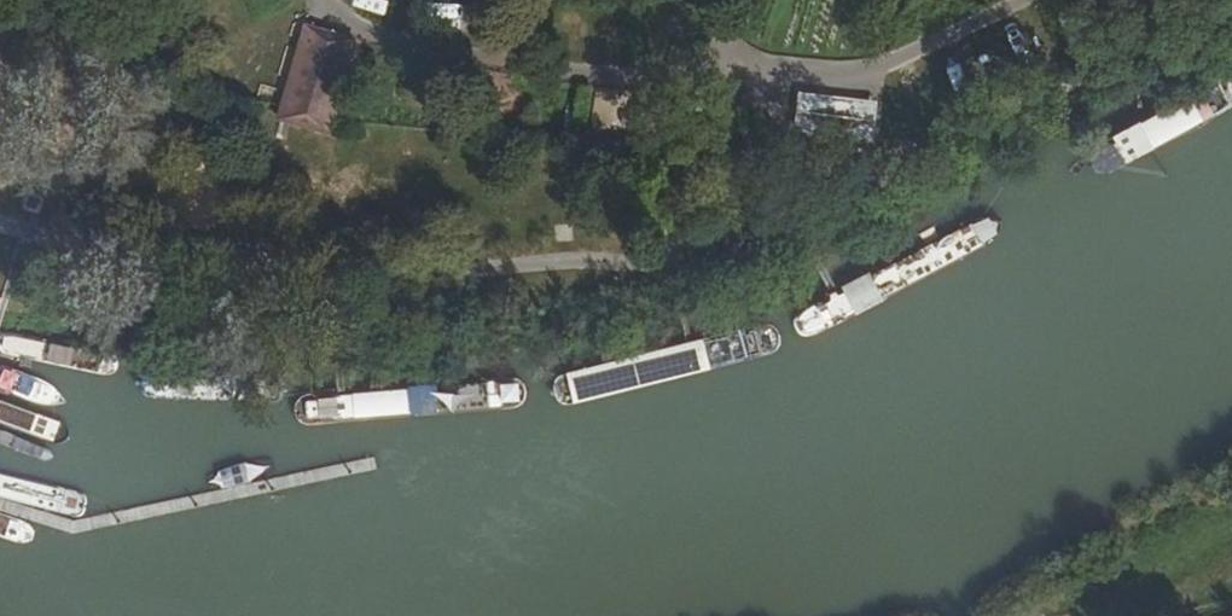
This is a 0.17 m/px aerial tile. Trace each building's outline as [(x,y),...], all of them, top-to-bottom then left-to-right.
[(351,41),(302,30),(282,111),(333,122),(351,41)] [(877,101),(800,92),(795,130),(872,138),(877,101)]
